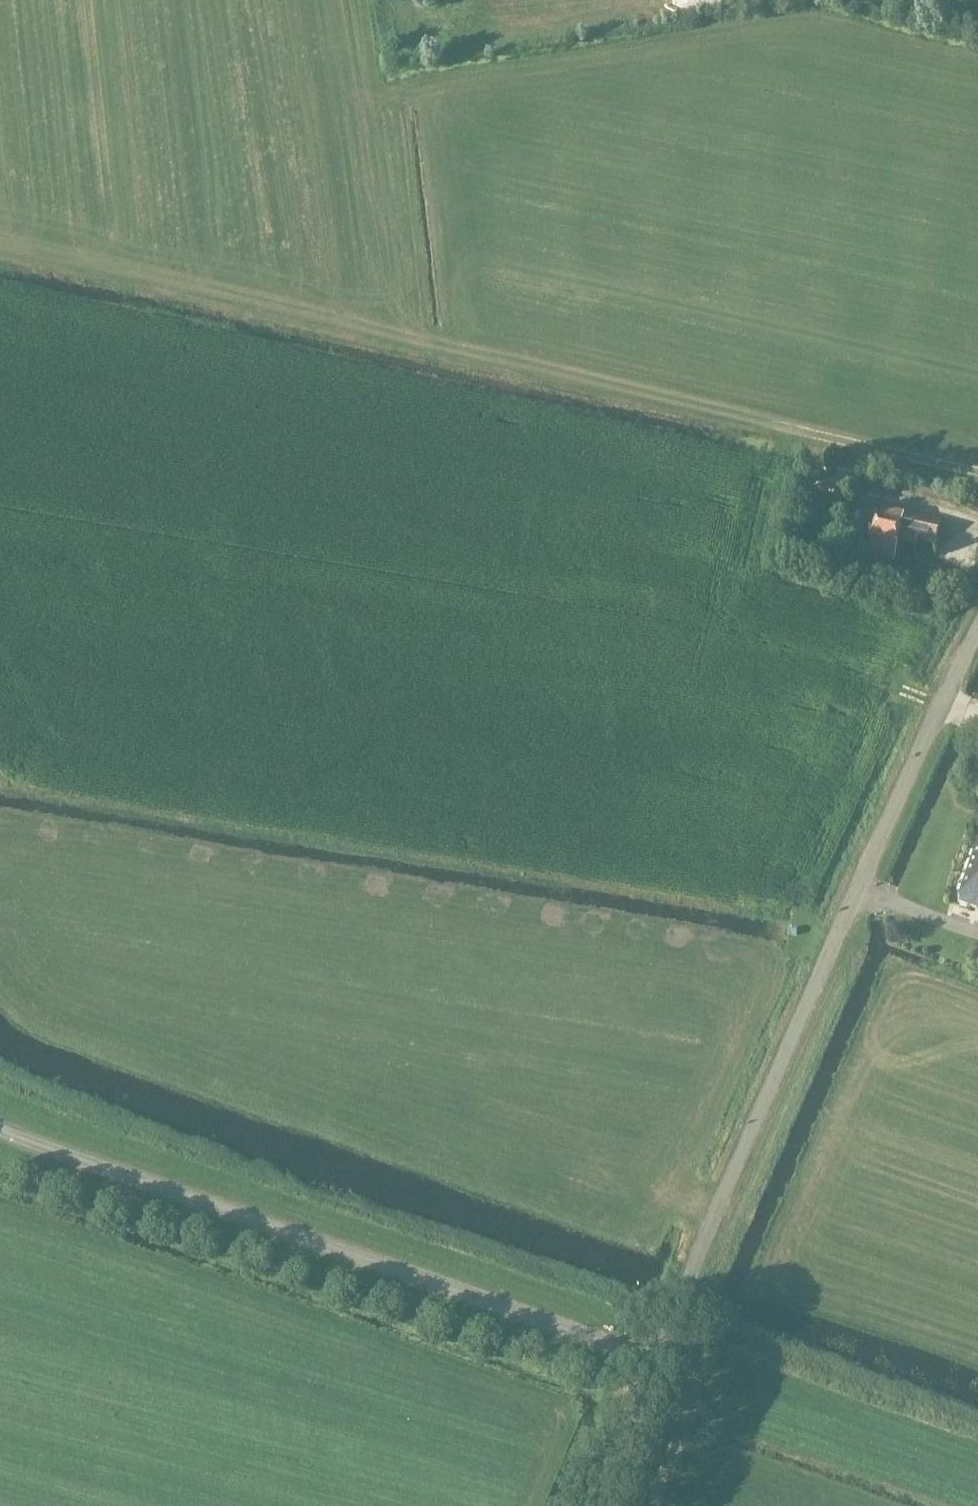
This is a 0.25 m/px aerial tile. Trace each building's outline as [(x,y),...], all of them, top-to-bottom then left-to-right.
[(940,522),(931,520),(880,506),(867,556),(893,563),(899,541),(916,545),(917,540),(934,544),(940,522)] [(941,553),(964,566),(971,553),(948,540),(941,553)] [(957,902),(977,910),(977,843),(957,902)]
